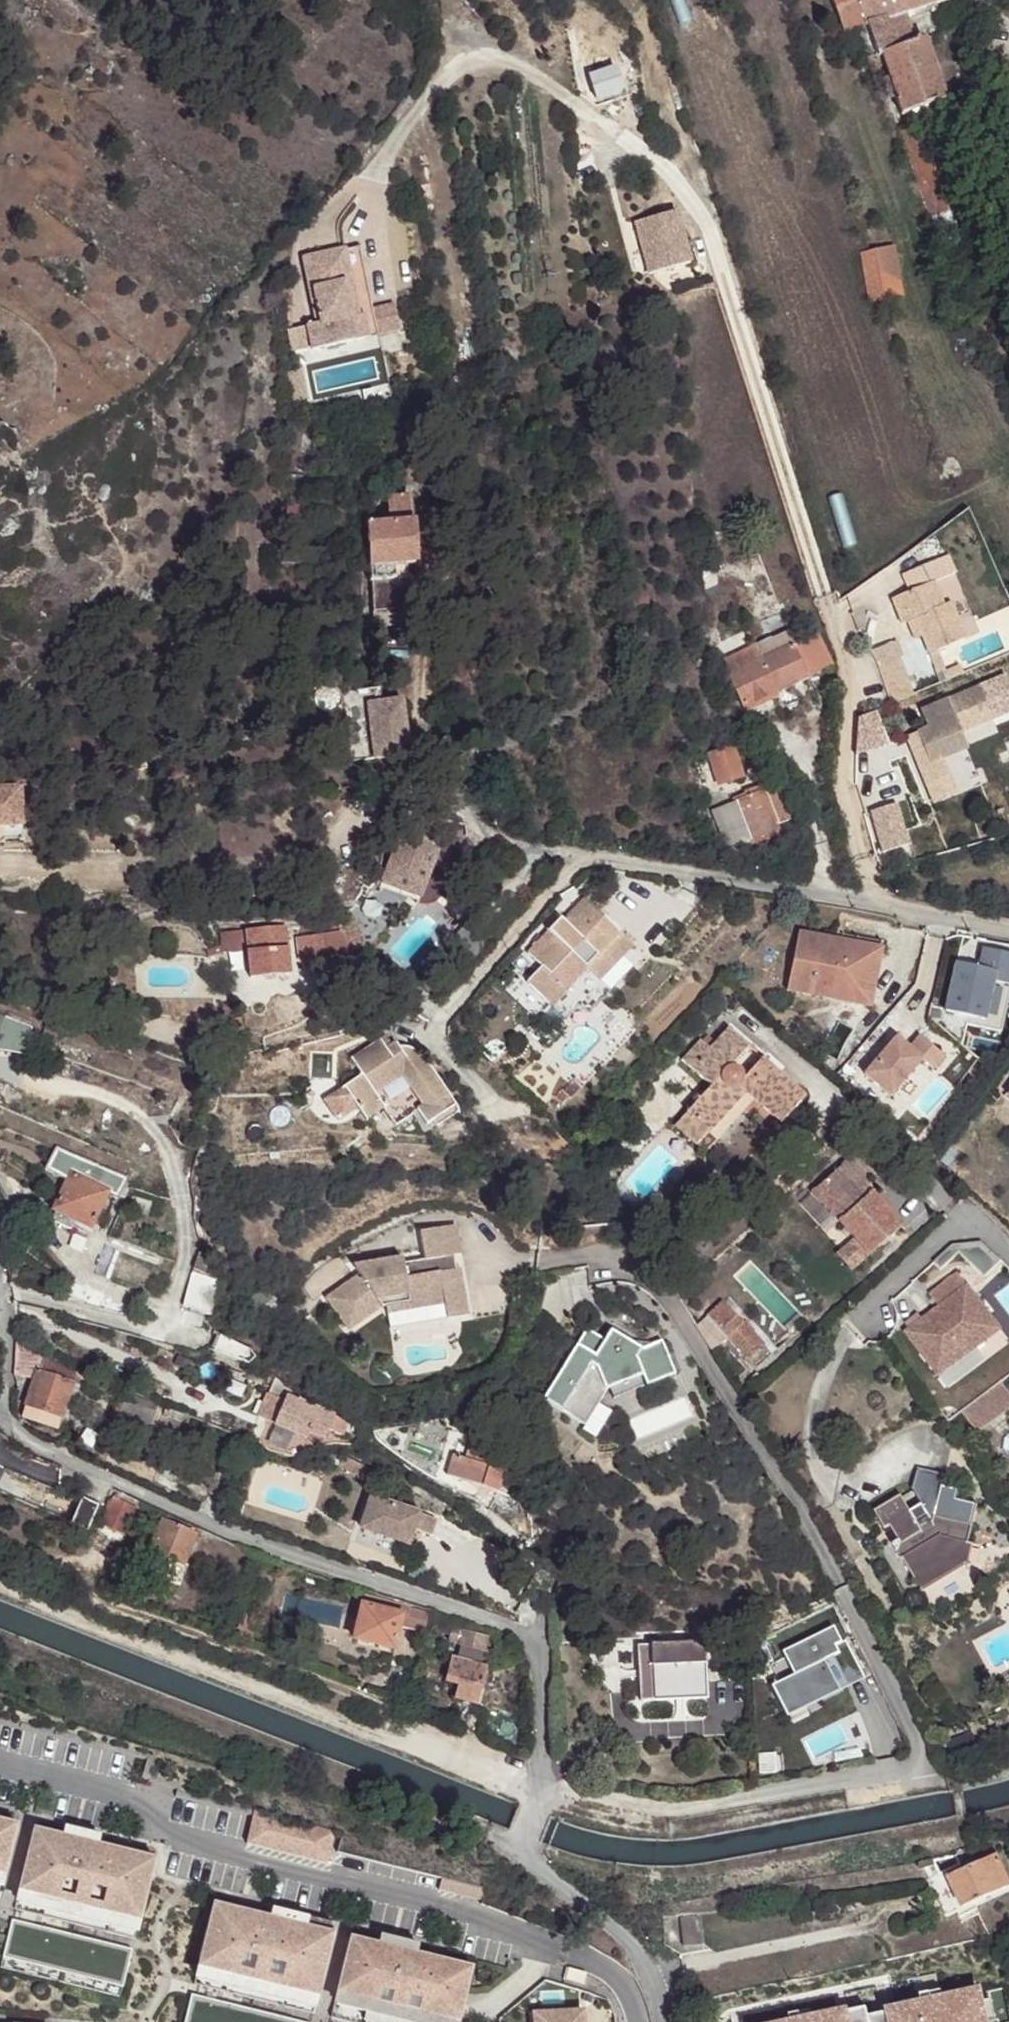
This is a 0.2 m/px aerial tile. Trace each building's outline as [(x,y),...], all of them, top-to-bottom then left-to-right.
[(901,117),(943,103),(924,41),(911,45),(901,17),(953,1),(953,0),(827,0),(840,34),(853,29),(866,60),(868,59),(872,69),(885,66),(889,77),(881,81),(887,102),(895,99),(901,117)] [(29,31),(35,22),(24,15),(17,25),(21,34),(29,31)] [(599,87),(605,95),(616,88),(610,81),(599,87)] [(902,130),(929,221),(944,216),(917,126),(902,130)] [(676,219),(634,230),(646,280),(689,269),(676,219)] [(881,284),(903,279),(897,249),(874,253),(881,284)] [(362,265),(335,263),(334,307),(337,308),(336,331),(333,331),(322,330),(322,355),(379,357),(380,333),(368,332),(369,286),(361,286),(362,265)] [(392,266),(362,265),(361,286),(369,286),(368,332),(380,333),(379,357),(389,357),(392,266)] [(371,588),(374,617),(408,615),(414,609),(415,589),(405,581),(398,582),(396,568),(416,567),(414,528),(411,528),(410,502),(388,504),(388,521),(372,522),(368,529),(368,532),(366,532),(369,587),(371,588)] [(936,582),(895,600),(905,624),(911,622),(918,619),(926,637),(933,654),(969,638),(953,602),(946,605),(936,582)] [(651,606),(649,592),(635,594),(638,608),(651,606)] [(408,615),(374,617),(374,630),(409,628),(408,615)] [(918,619),(911,622),(919,640),(926,637),(918,619)] [(727,664),(748,710),(835,671),(821,640),(798,650),(791,635),(727,664)] [(881,664),(894,704),(917,694),(903,656),(881,664)] [(918,754),(931,789),(953,780),(946,762),(973,752),(966,735),(999,723),(988,690),(928,713),(934,730),(918,736),(925,752),(918,754)] [(382,706),(381,691),(343,696),(353,765),(374,763),(367,708),(382,706)] [(382,706),(367,708),(374,763),(410,758),(402,703),(382,706)] [(912,739),(918,754),(925,752),(918,736),(912,739)] [(737,745),(713,752),(722,784),(746,777),(737,745)] [(863,778),(887,845),(904,839),(879,773),(863,778)] [(953,780),(931,789),(937,807),(959,799),(953,780)] [(794,822),(783,790),(767,796),(779,828),(794,822)] [(731,851),(781,833),(779,828),(767,796),(759,799),(756,794),(739,801),(741,806),(717,814),(731,851)] [(25,838),(24,799),(0,800),(0,839),(25,838)] [(381,887),(418,901),(432,868),(443,872),(456,839),(423,826),(410,859),(395,854),(381,887)] [(528,961),(537,970),(520,988),(546,1012),(583,972),(595,983),(627,949),(578,903),(558,925),(555,922),(544,935),(548,939),(528,961)] [(343,930),(348,945),(362,940),(354,919),(339,925),(340,928),(343,930)] [(342,934),(326,936),(330,962),(354,959),(352,955),(366,950),(362,940),(348,945),(343,930),(340,928),(342,934)] [(242,933),(245,956),(247,982),(287,978),(283,930),(242,933)] [(213,935),(216,958),(245,956),(242,933),(213,935)] [(787,995),(827,1003),(830,992),(862,998),(874,949),(800,934),(787,995)] [(326,936),(297,941),(302,967),(330,962),(326,936)] [(830,992),(827,1003),(871,1010),(883,950),(874,949),(862,998),(830,992)] [(946,1011),(968,1017),(966,1024),(1001,1033),(1008,1000),(1008,955),(984,949),(980,968),(958,963),(946,1011)] [(65,1020),(62,1018),(58,1033),(69,1037),(74,1023),(65,1020)] [(680,1127),(703,1148),(750,1096),(758,1104),(777,1120),(788,1108),(795,1114),(808,1100),(765,1061),(746,1080),(741,1073),(733,1069),(752,1048),(732,1030),(713,1049),(704,1043),(686,1064),(714,1089),(680,1127)] [(69,1037),(58,1033),(55,1041),(59,1042),(58,1045),(64,1047),(65,1046),(72,1049),(77,1041),(69,1037)] [(881,1060),(866,1076),(892,1098),(923,1061),(935,1071),(946,1058),(922,1037),(910,1050),(898,1039),(886,1053),(889,1056),(884,1062),(881,1060)] [(395,1053),(388,1047),(379,1052),(375,1046),(346,1065),(357,1081),(338,1094),(361,1126),(378,1115),(390,1132),(412,1117),(421,1130),(428,1126),(432,1132),(454,1117),(419,1066),(412,1058),(407,1056),(395,1053)] [(881,1060),(884,1062),(889,1056),(886,1053),(881,1060)] [(572,1099),(573,1101),(584,1090),(575,1081),(558,1099),(565,1106),(572,1099)] [(750,1096),(703,1148),(712,1155),(758,1104),(750,1096)] [(784,1126),(795,1114),(788,1108),(777,1120),(784,1126)] [(187,1139),(176,1118),(170,1136),(187,1139)] [(118,1197),(124,1182),(125,1179),(55,1150),(44,1171),(65,1182),(51,1212),(55,1214),(49,1225),(69,1235),(74,1223),(88,1230),(107,1193),(118,1197)] [(846,1167),(814,1197),(857,1243),(872,1259),(904,1229),(873,1196),(869,1199),(864,1193),(868,1190),(846,1167)] [(873,1196),(868,1190),(864,1193),(869,1199),(873,1196)] [(463,1227),(427,1232),(432,1261),(409,1265),(409,1260),(359,1267),(364,1274),(329,1297),(350,1330),(383,1308),(389,1308),(390,1315),(448,1307),(450,1321),(471,1318),(465,1271),(459,1272),(455,1273),(453,1258),(457,1258),(467,1256),(463,1227)] [(857,1243),(840,1258),(855,1274),(872,1259),(857,1243)] [(943,1272),(962,1254),(957,1248),(938,1266),(943,1272)] [(1004,1265),(985,1248),(957,1248),(962,1254),(988,1280),(1004,1265)] [(191,1301),(220,1311),(231,1277),(202,1268),(191,1301)] [(950,1306),(916,1333),(950,1376),(998,1339),(992,1331),(1006,1321),(978,1286),(968,1273),(941,1294),(950,1306)] [(728,1304),(713,1318),(733,1340),(753,1363),(768,1349),(728,1304)] [(448,1307),(390,1315),(392,1330),(450,1321),(448,1307)] [(724,1348),(733,1340),(713,1318),(705,1326),(724,1348)] [(992,1331),(998,1339),(1008,1331),(1008,1326),(1006,1321),(992,1331)] [(643,1351),(614,1332),(608,1341),(591,1330),(545,1398),(586,1426),(591,1418),(587,1415),(600,1397),(604,1399),(610,1391),(645,1378),(648,1387),(677,1376),(664,1343),(643,1351)] [(216,1351),(236,1364),(241,1365),(246,1366),(226,1332),(216,1351)] [(17,1342),(15,1379),(36,1387),(41,1372),(49,1374),(52,1365),(54,1360),(17,1342)] [(41,1372),(36,1387),(29,1408),(63,1420),(78,1379),(87,1381),(88,1377),(52,1365),(49,1374),(41,1372)] [(248,1378),(260,1382),(263,1374),(252,1370),(248,1378)] [(291,1390),(270,1376),(262,1390),(274,1395),(285,1401),(291,1390)] [(767,1383),(761,1377),(751,1387),(757,1393),(767,1383)] [(645,1378),(610,1391),(614,1400),(648,1387),(645,1378)] [(1001,1383),(962,1413),(977,1433),(1008,1408),(1008,1393),(1001,1383)] [(121,1405),(117,1419),(149,1431),(158,1405),(125,1395),(121,1405)] [(285,1401),(274,1395),(264,1419),(275,1425),(285,1401)] [(600,1397),(587,1415),(591,1418),(604,1399),(600,1397)] [(334,1417),(285,1401),(275,1425),(309,1438),(311,1433),(329,1440),(332,1434),(342,1437),(346,1425),(334,1417)] [(109,1417),(117,1419),(121,1405),(114,1403),(109,1417)] [(519,1403),(507,1405),(507,1418),(512,1418),(520,1418),(519,1403)] [(58,1432),(63,1420),(29,1408),(24,1420),(58,1432)] [(342,1437),(356,1443),(357,1439),(357,1435),(353,1428),(347,1422),(346,1425),(342,1437)] [(502,1502),(515,1467),(479,1452),(474,1466),(460,1461),(452,1481),(502,1502)] [(355,1457),(333,1456),(333,1467),(354,1468),(355,1457)] [(355,1457),(354,1468),(366,1468),(367,1465),(367,1457),(355,1457)] [(906,1502),(880,1517),(884,1525),(891,1528),(899,1524),(907,1540),(903,1543),(902,1541),(895,1545),(916,1581),(949,1563),(955,1546),(972,1550),(972,1548),(982,1511),(962,1505),(965,1497),(947,1491),(949,1482),(922,1475),(916,1495),(924,1511),(915,1517),(906,1502)] [(439,1504),(375,1482),(359,1528),(407,1544),(413,1528),(429,1534),(439,1504)] [(90,1488),(77,1525),(94,1531),(106,1494),(90,1488)] [(128,1537),(140,1509),(116,1498),(103,1527),(128,1537)] [(167,1521),(149,1561),(179,1575),(197,1535),(167,1521)] [(87,1542),(95,1546),(100,1536),(91,1532),(87,1542)] [(949,1563),(916,1581),(924,1595),(967,1571),(974,1573),(981,1551),(972,1548),(972,1550),(955,1546),(949,1563)] [(368,1596),(356,1639),(394,1650),(400,1628),(423,1634),(429,1611),(406,1605),(406,1606),(368,1596)] [(833,1625),(782,1651),(794,1674),(771,1685),(781,1706),(795,1699),(799,1706),(834,1688),(830,1680),(842,1674),(846,1682),(863,1674),(846,1639),(841,1641),(833,1625)] [(461,1642),(486,1648),(488,1634),(455,1626),(452,1640),(461,1642)] [(702,1628),(636,1631),(639,1700),(705,1697),(702,1628)] [(482,1666),(486,1648),(461,1642),(457,1660),(482,1666)] [(455,1698),(478,1704),(488,1667),(482,1666),(457,1660),(452,1659),(446,1681),(458,1685),(455,1698)] [(493,1669),(488,1667),(478,1704),(483,1705),(493,1669)] [(795,1699),(781,1706),(786,1716),(865,1677),(863,1674),(846,1682),(842,1674),(830,1680),(834,1688),(799,1706),(795,1699)] [(982,1755),(974,1736),(950,1745),(958,1764),(982,1755)] [(255,1811),(247,1843),(327,1863),(335,1830),(255,1811)] [(16,1825),(0,1821),(0,1890),(16,1825)] [(98,1845),(101,1835),(64,1826),(62,1836),(98,1845)] [(34,1829),(15,1909),(135,1939),(155,1858),(128,1852),(110,1848),(98,1845),(62,1836),(34,1829)] [(128,1852),(130,1845),(112,1841),(110,1848),(128,1852)] [(948,1879),(961,1911),(1008,1890),(1008,1884),(998,1857),(948,1879)] [(917,1869),(934,1866),(932,1860),(916,1862),(917,1869)] [(961,1911),(948,1879),(932,1886),(945,1917),(961,1911)] [(256,1914),(258,1907),(241,1903),(239,1910),(256,1914)] [(214,1904),(194,1984),(313,2014),(333,1933),(269,1917),(256,1914),(239,1910),(214,1904)] [(333,1933),(335,1923),(271,1908),(269,1917),(333,1933)] [(681,1947),(699,1946),(698,1916),(679,1918),(681,1947)] [(132,1949),(12,1920),(3,1956),(123,1985),(132,1949)] [(417,1954),(419,1944),(380,1934),(377,1944),(417,1954)] [(331,2018),(348,2021),(458,2021),(471,1967),(444,1960),(426,1956),(417,1954),(377,1944),(350,1937),(331,2018)] [(444,1960),(446,1954),(428,1949),(426,1956),(444,1960)] [(568,1968),(565,1979),(583,1984),(586,1974),(568,1968)] [(191,1994),(184,2021),(304,2021),(191,1994)] [(925,1998),(927,2008),(948,2004),(946,1994),(925,1998)] [(986,2007),(984,1997),(948,2004),(927,2008),(873,2019),(872,2010),(818,2021),(815,2021),(989,2021),(986,2007)] [(986,2007),(989,2021),(1000,2021),(996,2005),(986,2007)] [(795,2021),(815,2021),(818,2021),(816,2012),(794,2016),(795,2021)] [(537,2016),(537,2021),(584,2021),(584,2013),(537,2016)]
